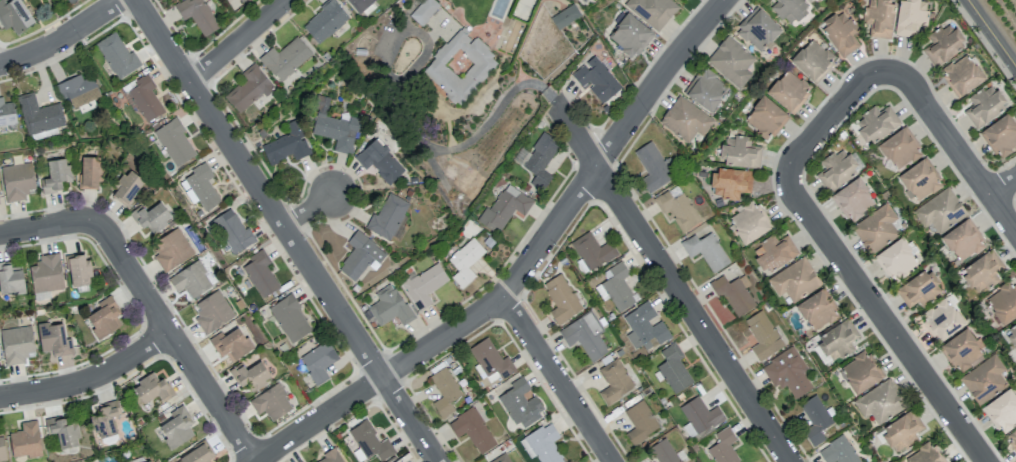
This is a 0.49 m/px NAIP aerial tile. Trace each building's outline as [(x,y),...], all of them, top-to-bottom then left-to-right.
[(4,30),(10,26),(16,34),(34,22),(20,0),(11,0),(6,3),(4,0),(0,0),(0,23),(4,30)] [(219,28),(203,0),(183,0),(174,5),(182,21),(191,16),(202,37),(219,28)] [(319,44),(349,17),(334,0),(329,0),(301,25),(319,44)] [(358,14),(375,0),(346,0),(358,14)] [(434,0),(424,0),(409,16),(423,28),(442,8),(434,0)] [(623,6),(659,32),(678,5),(671,0),(628,0),(623,6)] [(804,0),(774,0),(776,2),(771,6),(788,27),(811,9),(804,0)] [(864,35),(891,38),(894,0),(867,0),(864,35)] [(916,38),(917,26),(925,27),(929,0),(900,0),(895,35),(916,38)] [(581,16),(573,3),(550,17),(557,29),(581,16)] [(734,30),(759,53),(781,30),(756,6),(734,30)] [(843,9),(819,24),(840,58),(859,47),(853,35),(858,32),(843,9)] [(632,59),(653,34),(628,12),(607,37),(632,59)] [(931,44),(922,50),(935,67),(966,45),(950,22),(927,38),(931,44)] [(457,106),(500,62),(474,37),(473,39),(461,28),(420,70),(457,106)] [(95,43),(116,80),(142,65),(133,50),(128,53),(115,31),(95,43)] [(754,59),(728,35),(706,60),(738,89),(752,74),(745,68),(754,59)] [(312,53),(296,36),(277,53),(271,47),(258,59),(280,83),(312,53)] [(835,60),(812,37),(790,61),(813,83),(835,60)] [(959,98),(986,78),(967,53),(940,72),(959,98)] [(587,86),(602,104),(622,87),(594,55),(571,74),(583,89),(587,86)] [(239,114),(273,86),(253,63),(242,72),(246,78),(224,96),(239,114)] [(702,67),(683,94),(711,112),(729,86),(702,67)] [(792,114),(812,89),(786,68),(766,93),(792,114)] [(62,100),(68,97),(72,108),(100,96),(92,76),(82,80),(79,74),(55,84),(62,100)] [(968,99),(972,105),(963,111),(975,128),(1007,106),(992,83),(968,99)] [(17,95),(26,134),(65,125),(60,102),(37,108),(33,92),(17,95)] [(311,134),(335,139),(333,151),(352,154),(359,118),(350,117),(349,121),(325,116),(329,97),(315,95),(313,108),(316,109),(311,134)] [(703,136),(714,118),(676,96),(659,125),(689,142),(695,132),(703,136)] [(743,122),(771,141),(789,114),(761,96),(743,122)] [(3,103),(2,97),(0,97),(0,127),(16,125),(13,101),(3,103)] [(867,145),(901,125),(889,105),(878,112),(875,107),(852,121),(867,145)] [(997,152),(1001,157),(1015,147),(1015,127),(1007,113),(979,133),(993,154),(997,152)] [(153,130),(174,168),(196,155),(182,131),(184,130),(177,117),(153,130)] [(261,144),(268,164),(292,155),(293,160),(310,154),(297,119),(285,123),(289,134),(261,144)] [(878,145),(896,171),(923,153),(905,126),(878,145)] [(543,170),(560,143),(542,132),(521,166),(535,175),(529,183),(542,191),(552,176),(543,170)] [(750,137),(723,136),(721,166),(760,168),(761,147),(750,147),(750,137)] [(365,169),(370,165),(390,185),(405,168),(374,138),(354,158),(365,169)] [(648,193),(679,176),(668,157),(663,160),(651,141),(634,151),(647,174),(639,179),(648,193)] [(80,188),(101,189),(101,157),(81,157),(80,188)] [(70,181),(67,158),(46,161),(49,178),(41,180),(42,192),(62,190),(61,182),(70,181)] [(897,176),(916,203),(942,185),(924,158),(897,176)] [(35,188),(31,162),(1,166),(5,202),(28,199),(26,189),(35,188)] [(208,180),(213,176),(206,163),(178,180),(192,203),(198,200),(204,211),(221,202),(208,180)] [(752,172),(713,168),(710,193),(721,194),(721,198),(737,199),(738,192),(750,193),(752,172)] [(110,197),(127,207),(143,179),(126,169),(110,197)] [(831,193),(847,222),(876,205),(860,177),(831,193)] [(497,234),(514,209),(524,216),(534,201),(507,183),(489,209),(485,206),(476,220),(497,234)] [(913,210),(923,226),(930,222),(938,233),(967,214),(949,186),(913,210)] [(663,215),(668,211),(682,233),(701,220),(683,192),(673,199),(667,190),(653,199),(663,215)] [(409,202),(388,192),(378,215),(372,213),(365,228),(391,240),(409,202)] [(755,200),(727,216),(744,245),(772,229),(755,200)] [(141,204),(131,211),(148,236),(172,219),(160,201),(145,211),(141,204)] [(899,235),(892,222),(897,219),(888,204),(851,224),(867,253),(899,235)] [(230,254),(255,243),(248,226),(242,229),(232,208),(213,217),(230,254)] [(941,237),(959,263),(985,245),(966,219),(941,237)] [(154,256),(162,272),(194,255),(179,227),(152,242),(159,254),(154,256)] [(375,270),(387,252),(355,230),(347,243),(353,247),(338,270),(355,281),(367,264),(375,270)] [(586,271),(618,256),(611,240),(597,247),(590,232),(572,240),(586,271)] [(698,240),(694,234),(680,243),(689,258),(699,252),(712,273),(729,263),(712,232),(698,240)] [(798,252),(787,234),(777,241),(773,236),(750,250),(765,273),(798,252)] [(458,271),(450,277),(461,289),(476,276),(467,267),(485,252),(472,237),(447,259),(458,271)] [(918,264),(904,238),(876,253),(891,279),(918,264)] [(280,287),(266,265),(271,262),(261,248),(247,258),(249,262),(241,268),(262,298),(280,287)] [(980,292),(998,278),(995,274),(1005,266),(991,248),(963,270),(980,292)] [(38,255),(39,265),(29,266),(33,292),(63,289),(59,252),(38,255)] [(90,285),(88,253),(68,254),(69,286),(90,285)] [(767,278),(777,296),(785,292),(791,302),(821,284),(804,256),(767,278)] [(167,277),(176,292),(184,288),(190,298),(214,285),(199,259),(167,277)] [(11,267),(10,261),(0,262),(0,294),(24,291),(22,266),(11,267)] [(449,280),(436,261),(400,284),(418,312),(432,303),(427,294),(449,280)] [(622,279),(629,274),(622,261),(601,273),(606,280),(595,287),(600,295),(605,291),(617,312),(636,302),(622,279)] [(930,269),(895,287),(906,308),(918,302),(920,305),(943,293),(930,269)] [(556,307),(548,312),(557,325),(583,309),(560,273),(542,284),(556,307)] [(726,297),(735,317),(755,307),(746,287),(749,285),(744,275),(727,283),(723,275),(709,282),(718,301),(726,297)] [(1011,279),(997,287),(999,291),(985,298),(1000,325),(1015,316),(1015,289),(1011,279)] [(414,318),(392,282),(374,293),(379,301),(367,308),(378,326),(396,316),(402,326),(414,318)] [(822,288),(795,305),(813,332),(839,315),(822,288)] [(195,318),(204,334),(235,317),(219,289),(193,304),(200,315),(195,318)] [(312,330),(289,294),(267,308),(291,344),(312,330)] [(99,339),(121,325),(115,316),(120,312),(109,295),(96,303),(99,308),(85,317),(99,339)] [(920,314),(936,342),(964,326),(948,298),(920,314)] [(622,316),(631,331),(625,335),(634,349),(642,344),(646,351),(671,336),(661,320),(652,326),(648,320),(656,315),(647,300),(622,316)] [(757,343),(750,348),(759,361),(784,346),(762,310),(744,321),(757,343)] [(558,330),(568,346),(578,340),(591,362),(608,351),(598,334),(602,331),(590,311),(558,330)] [(815,340),(830,363),(854,349),(850,342),(860,336),(849,319),(815,340)] [(63,323),(49,325),(49,321),(36,324),(41,351),(51,350),(52,357),(73,353),(71,339),(66,340),(63,323)] [(1005,330),(1015,347),(1015,323),(1005,330)] [(35,356),(30,325),(0,330),(6,365),(25,363),(24,358),(35,356)] [(253,348),(240,326),(223,336),(221,332),(208,339),(219,358),(226,354),(231,362),(253,348)] [(975,341),(967,328),(939,347),(958,374),(984,357),(979,349),(984,346),(979,338),(975,341)] [(500,359),(488,337),(469,347),(488,384),(516,370),(508,355),(500,359)] [(299,358),(316,386),(329,378),(323,368),(339,358),(327,340),(299,358)] [(693,382),(679,359),(683,356),(675,341),(659,350),(666,361),(656,366),(673,394),(693,382)] [(807,369),(793,346),(761,365),(777,391),(786,385),(795,399),(812,388),(803,372),(807,369)] [(838,366),(852,395),(881,380),(867,352),(838,366)] [(978,405),(1007,385),(999,373),(1005,369),(994,353),(959,378),(978,405)] [(635,386),(616,357),(598,370),(608,385),(598,393),(606,405),(635,386)] [(241,362),(228,370),(239,387),(247,382),(253,391),(271,378),(260,360),(246,370),(241,362)] [(429,376),(441,397),(432,402),(441,419),(455,411),(449,402),(462,394),(445,366),(429,376)] [(174,394),(163,378),(158,381),(153,372),(131,386),(143,404),(157,395),(162,402),(174,394)] [(518,429),(546,412),(535,395),(526,401),(522,394),(530,389),(522,376),(510,383),(513,387),(498,396),(518,429)] [(864,418),(870,414),(877,425),(907,405),(889,378),(853,402),(864,418)] [(257,415),(264,410),(271,421),(293,407),(277,382),(248,401),(257,415)] [(1009,388),(982,407),(1000,434),(1015,423),(1015,398),(1009,388)] [(708,411),(697,395),(677,408),(691,430),(692,429),(697,436),(725,418),(717,405),(708,411)] [(811,446),(825,440),(820,429),(832,424),(818,395),(799,404),(804,415),(798,418),(811,446)] [(117,433),(112,416),(120,413),(117,400),(97,406),(99,413),(90,416),(97,439),(117,433)] [(659,430),(644,400),(624,410),(633,429),(625,433),(631,444),(659,430)] [(169,412),(172,418),(158,426),(170,449),(196,435),(181,406),(169,412)] [(496,443),(472,406),(447,423),(456,438),(465,432),(479,454),(496,443)] [(879,430),(894,454),(917,439),(914,434),(924,427),(913,409),(879,430)] [(80,445),(76,422),(65,424),(64,416),(45,419),(48,434),(56,432),(59,449),(80,445)] [(365,459),(375,453),(381,461),(395,453),(386,437),(380,442),(366,419),(348,430),(365,459)] [(8,432),(12,459),(42,454),(36,420),(20,422),(22,430),(8,432)] [(550,421),(519,440),(530,458),(536,455),(540,461),(564,461),(552,441),(559,437),(550,421)] [(730,443),(736,440),(728,426),(714,434),(718,442),(708,448),(715,461),(739,461),(730,443)] [(1007,437),(1015,450),(1015,430),(1007,437)] [(844,434),(817,450),(824,461),(832,461),(836,460),(837,461),(861,461),(844,434)] [(666,437),(648,447),(657,461),(680,461),(666,437)] [(931,441),(904,457),(907,461),(942,461),(931,441)] [(204,442),(179,458),(181,461),(210,461),(215,459),(204,442)] [(337,448),(311,461),(344,461),(337,448)] [(505,452),(488,461),(511,461),(505,452)]
